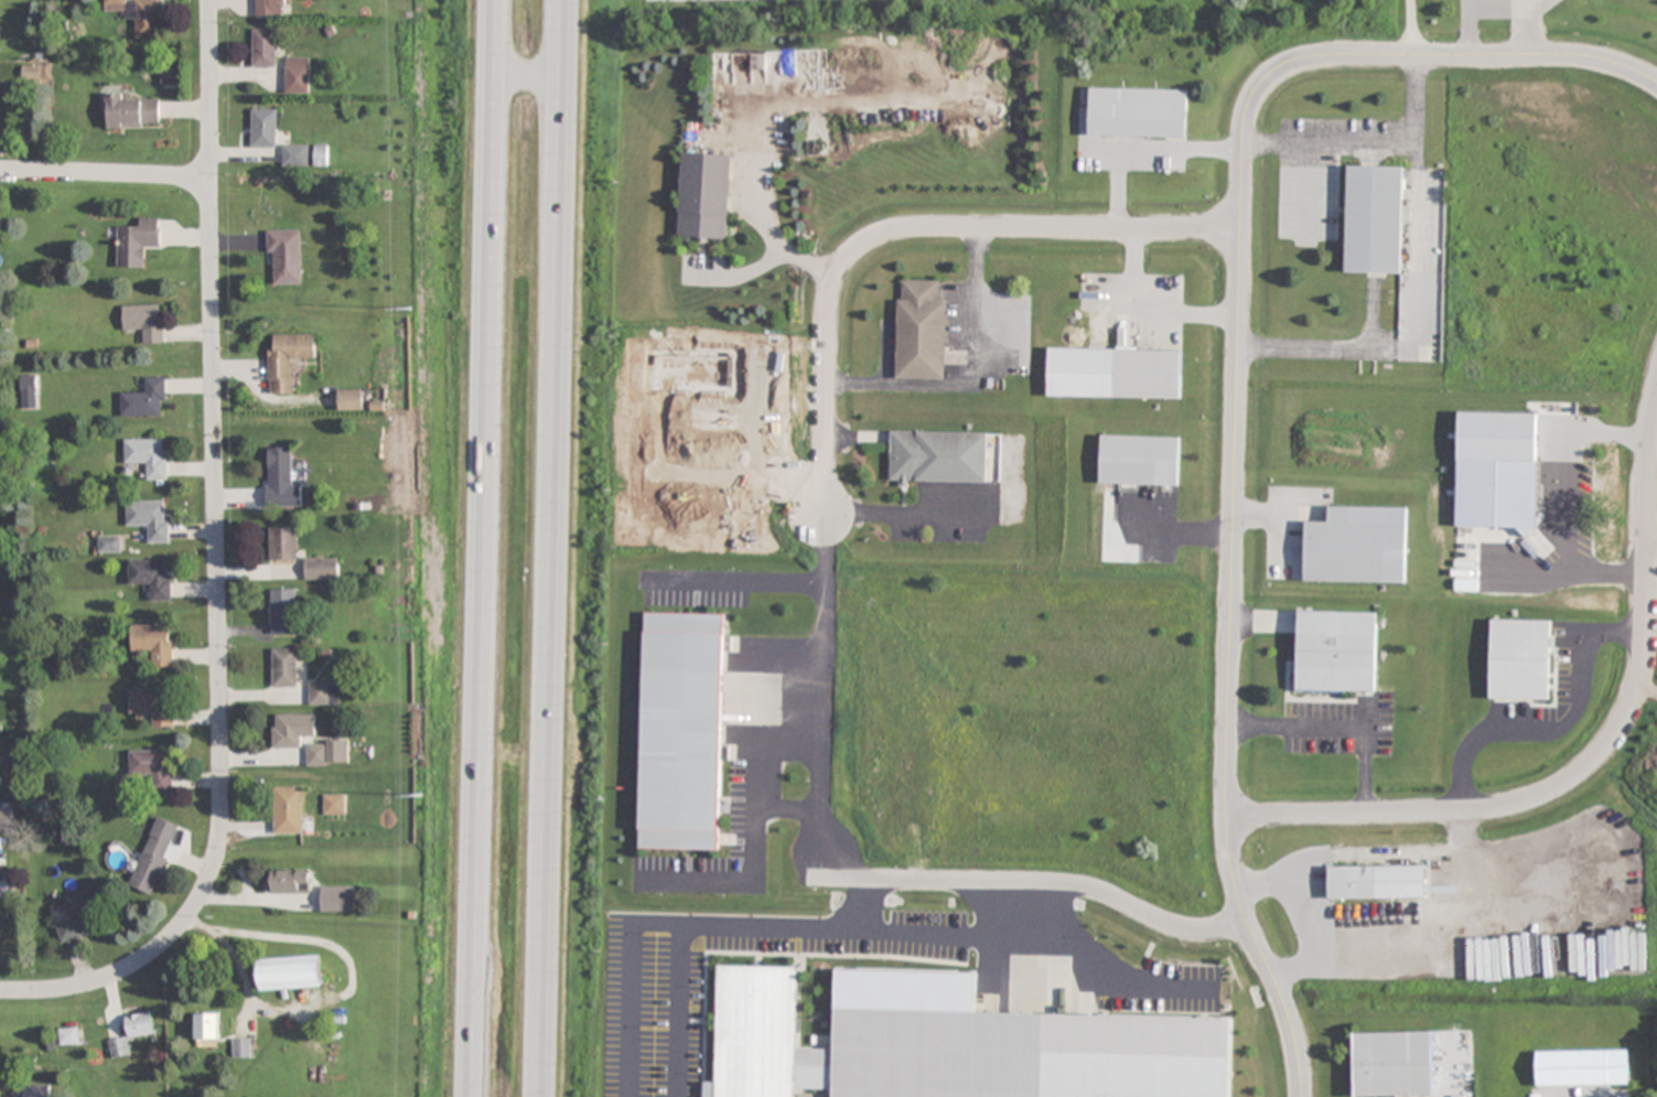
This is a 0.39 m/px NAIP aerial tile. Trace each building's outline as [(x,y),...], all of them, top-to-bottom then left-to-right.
[(158,39),(158,0),(103,0),(103,11),(126,11),(126,20),(134,20),(134,39),(158,39)] [(283,15),(283,0),(251,0),(251,15),(283,15)] [(252,66),(274,66),(274,29),(252,29),(252,66)] [(284,93),(309,93),(309,57),(284,57),(284,93)] [(177,69),(161,69),(161,85),(177,85),(177,69)] [(1187,137),(1188,89),(1088,88),(1088,137),(1187,137)] [(106,127),(159,127),(158,94),(106,95),(106,127)] [(276,147),(276,108),(251,108),(251,147),(276,147)] [(307,145),(282,145),(282,168),(307,168),(307,145)] [(327,166),(327,145),(315,145),(315,166),(327,166)] [(676,239),(727,241),(731,155),(680,152),(676,239)] [(1404,168),(1347,167),(1346,273),(1402,274),(1404,168)] [(160,218),(139,218),(139,228),(117,228),(117,268),(146,268),(146,246),(160,246),(160,218)] [(301,284),(301,230),(268,230),(268,284),(301,284)] [(895,379),(944,380),(945,301),(937,301),(938,282),(897,281),(895,379)] [(122,332),(143,332),(143,344),(163,344),(163,305),(122,305),(122,332)] [(314,359),(314,334),(268,334),(268,394),(292,394),(292,359),(314,359)] [(1047,397),(1182,398),(1183,350),(1047,348),(1047,397)] [(36,376),(20,376),(20,408),(36,408),(36,376)] [(120,417),(165,416),(164,377),(143,377),(143,391),(119,391),(120,417)] [(338,390),(338,410),(363,410),(363,390),(338,390)] [(1458,461),(1537,462),(1537,413),(1458,412),(1458,461)] [(908,481),(986,482),(987,432),(889,431),(888,484),(908,484),(908,481)] [(1181,436),(1099,435),(1099,484),(1180,485),(1181,436)] [(167,439),(124,439),(124,465),(146,465),(146,481),(167,481),(167,439)] [(266,507),(302,507),(302,483),(291,483),(291,448),(266,448),(266,507)] [(169,543),(169,501),(125,501),(125,527),(147,527),(147,543),(169,543)] [(1305,582),(1408,583),(1409,508),(1328,507),(1328,520),(1306,520),(1305,582)] [(269,526),(269,561),(297,561),(297,526),(269,526)] [(120,552),(120,536),(99,536),(99,552),(120,552)] [(304,557),(304,579),(338,579),(338,557),(304,557)] [(150,601),(171,601),(171,560),(128,560),(128,587),(150,587),(150,601)] [(295,634),(295,590),(271,590),(272,634),(295,634)] [(1297,691),(1377,693),(1378,612),(1298,611),(1297,691)] [(640,848),(719,850),(723,615),(645,614),(640,848)] [(1551,621),(1492,620),(1491,700),(1550,701),(1551,621)] [(172,625),(131,625),(131,652),(151,652),(151,666),(172,666),(172,625)] [(272,687),(297,687),(297,648),(272,648),(272,687)] [(339,682),(310,682),(310,705),(339,705),(339,682)] [(172,727),(172,690),(129,690),(129,714),(152,714),(152,727),(172,727)] [(273,748),(302,748),(302,736),(315,736),(315,714),(273,714),(273,748)] [(307,766),(348,766),(348,741),(307,741),(307,766)] [(130,751),(130,777),(152,777),(152,792),(172,792),(172,751),(130,751)] [(274,833),(304,833),(304,787),(274,787),(274,833)] [(325,795),(325,815),(346,815),(346,795),(325,795)] [(154,895),(181,826),(158,816),(131,886),(154,895)] [(1328,868),(1328,901),(1378,901),(1378,868),(1328,868)] [(267,893),(311,893),(311,869),(267,869),(267,893)] [(354,886),(321,886),(321,912),(354,912),(354,886)] [(62,941),(101,931),(89,890),(65,897),(72,919),(57,923),(62,941)] [(321,956),(259,959),(261,990),(323,987),(321,956)] [(835,1009),(834,1050),(796,1049),(798,968),(718,966),(714,1084),(704,1084),(703,1096),(1231,1096),(1233,1020),(835,1009)] [(129,1037),(154,1034),(151,1012),(126,1016),(129,1037)] [(196,1040),(219,1040),(219,1013),(196,1013),(196,1040)] [(60,1029),(60,1043),(78,1043),(78,1029),(60,1029)] [(1434,1096),(1434,1032),(1354,1032),(1354,1096),(1434,1096)] [(251,1058),(251,1038),(233,1038),(233,1058),(251,1058)] [(1537,1085),(1630,1085),(1630,1051),(1537,1051),(1537,1085)] [(13,1084),(13,1095),(24,1095),(24,1096),(50,1096),(50,1084),(13,1084)]
